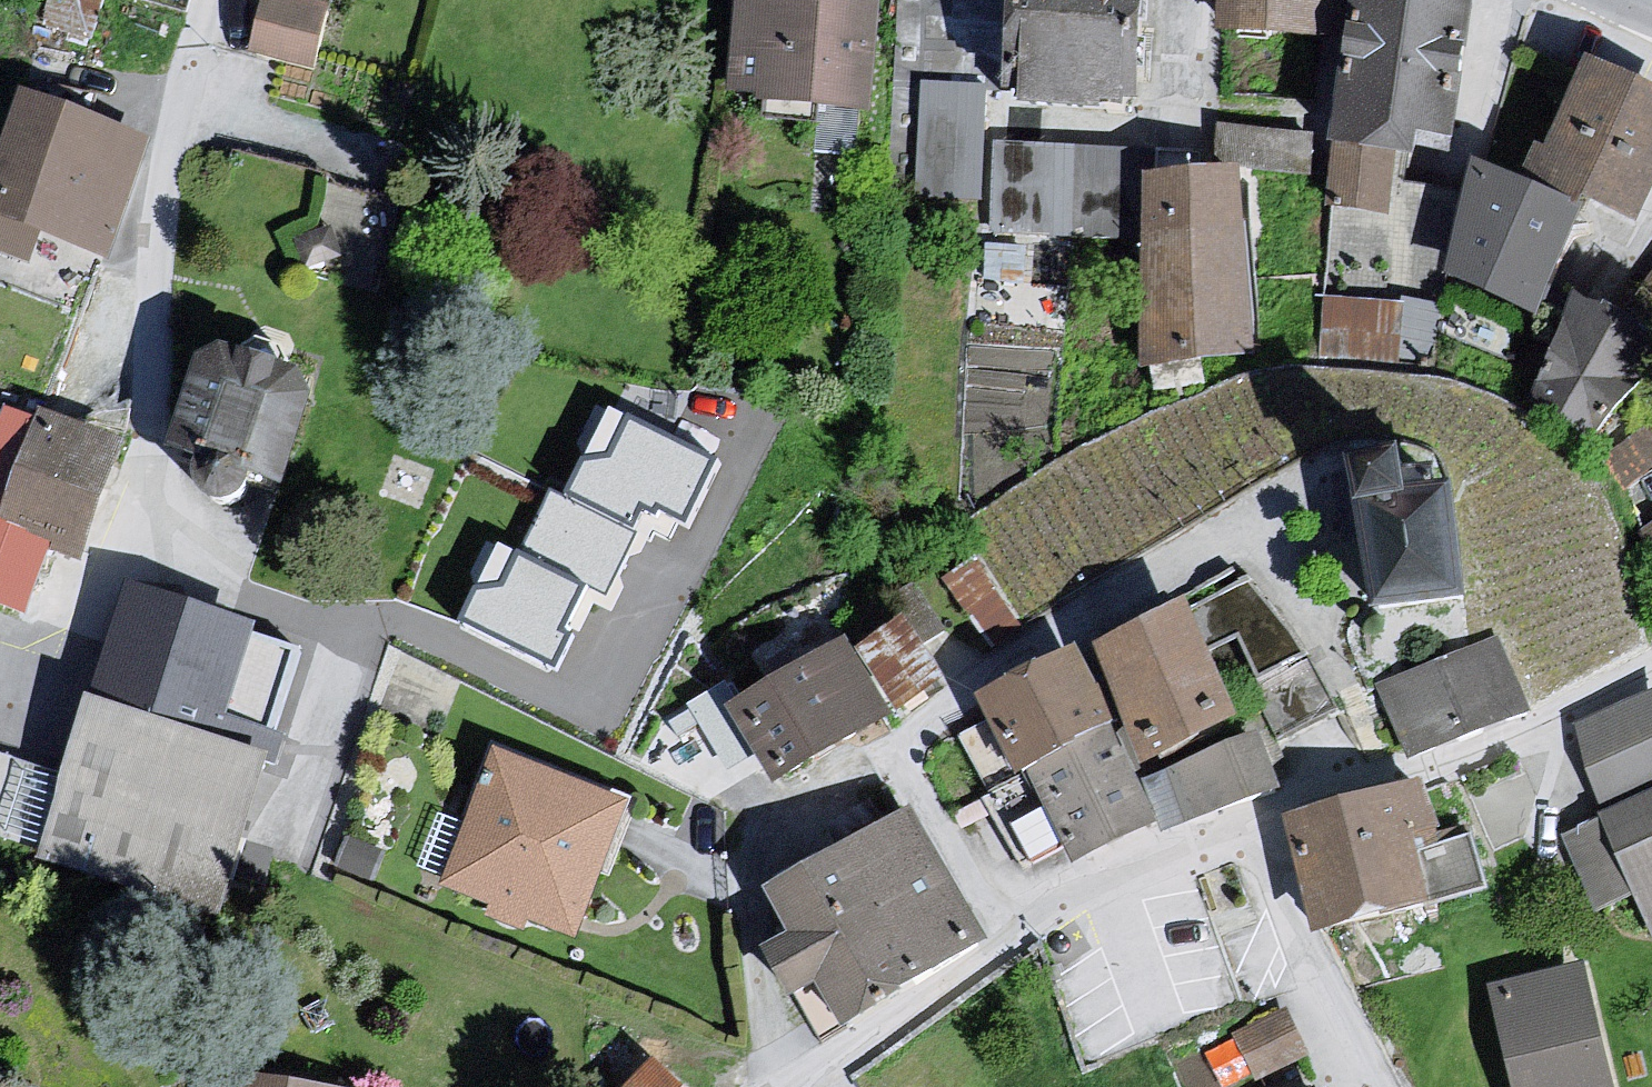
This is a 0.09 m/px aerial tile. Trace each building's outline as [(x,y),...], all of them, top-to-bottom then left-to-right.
[(315,58),(331,0),(262,0),(251,40),(315,58)] [(999,122),(1138,128),(1142,0),(995,0),(999,122)] [(1205,46),(1327,52),(1334,0),(1207,0),(1205,46)] [(1409,0),(1335,0),(1326,160),(1387,169),(1445,177),(1461,10),(1409,0)] [(871,15),(730,4),(723,116),(869,124),(871,15)] [(1511,187),(1637,237),(1651,194),(1651,109),(1567,69),(1511,187)] [(918,188),(987,191),(992,76),(923,74),(918,188)] [(3,102),(0,111),(0,265),(23,276),(32,249),(107,271),(147,165),(3,102)] [(1113,162),(994,153),(994,245),(1113,253),(1113,162)] [(1387,169),(1326,160),(1326,217),(1383,227),(1387,169)] [(1564,223),(1459,180),(1445,296),(1527,335),(1564,223)] [(1228,189),(1139,193),(1148,368),(1252,363),(1228,189)] [(1634,306),(1651,321),(1651,281),(1634,306)] [(1321,345),(1404,349),(1406,296),(1323,293),(1321,345)] [(241,434),(258,354),(255,335),(237,309),(190,300),(173,333),(163,434),(179,449),(214,410),(241,434)] [(1559,311),(1514,409),(1577,468),(1651,374),(1651,359),(1559,311)] [(48,536),(80,416),(10,395),(0,423),(0,522),(48,536)] [(609,406),(567,488),(632,521),(640,505),(656,513),(658,509),(687,524),(718,462),(609,406)] [(1396,442),(1343,451),(1372,604),(1461,593),(1445,481),(1433,482),(1431,461),(1401,464),(1396,442)] [(1632,533),(1651,585),(1651,524),(1632,533)] [(499,539),(456,617),(551,669),(570,634),(562,630),(586,587),(499,539)] [(261,627),(116,587),(81,708),(259,777),(306,666),(256,643),(261,627)] [(864,632),(890,699),(940,679),(914,613),(864,632)] [(1156,615),(1072,662),(1109,781),(1210,732),(1156,615)] [(1480,653),(1358,693),(1387,774),(1511,719),(1480,653)] [(829,655),(711,720),(764,796),(878,733),(829,655)] [(1052,662),(958,716),(1006,797),(1095,743),(1052,662)] [(1584,828),(1651,799),(1651,704),(1570,735),(1584,828)] [(259,777),(81,708),(30,874),(218,933),(259,777)] [(1095,743),(1006,797),(1051,872),(1130,838),(1109,781),(1095,743)] [(1232,750),(1126,791),(1148,843),(1258,799),(1232,750)] [(485,763),(439,898),(573,953),(626,819),(485,763)] [(1266,832),(1297,944),(1410,918),(1393,856),(1421,846),(1406,795),(1266,832)] [(1584,828),(1647,949),(1651,946),(1651,799),(1584,828)] [(902,829),(742,908),(766,950),(747,961),(775,1013),(803,999),(830,1042),(976,952),(902,829)] [(1484,997),(1507,1086),(1613,1086),(1589,974),(1484,997)] [(1243,1060),(1304,1053),(1299,1006),(1237,1013),(1243,1060)] [(630,1086),(652,1086),(641,1076),(630,1086)]
